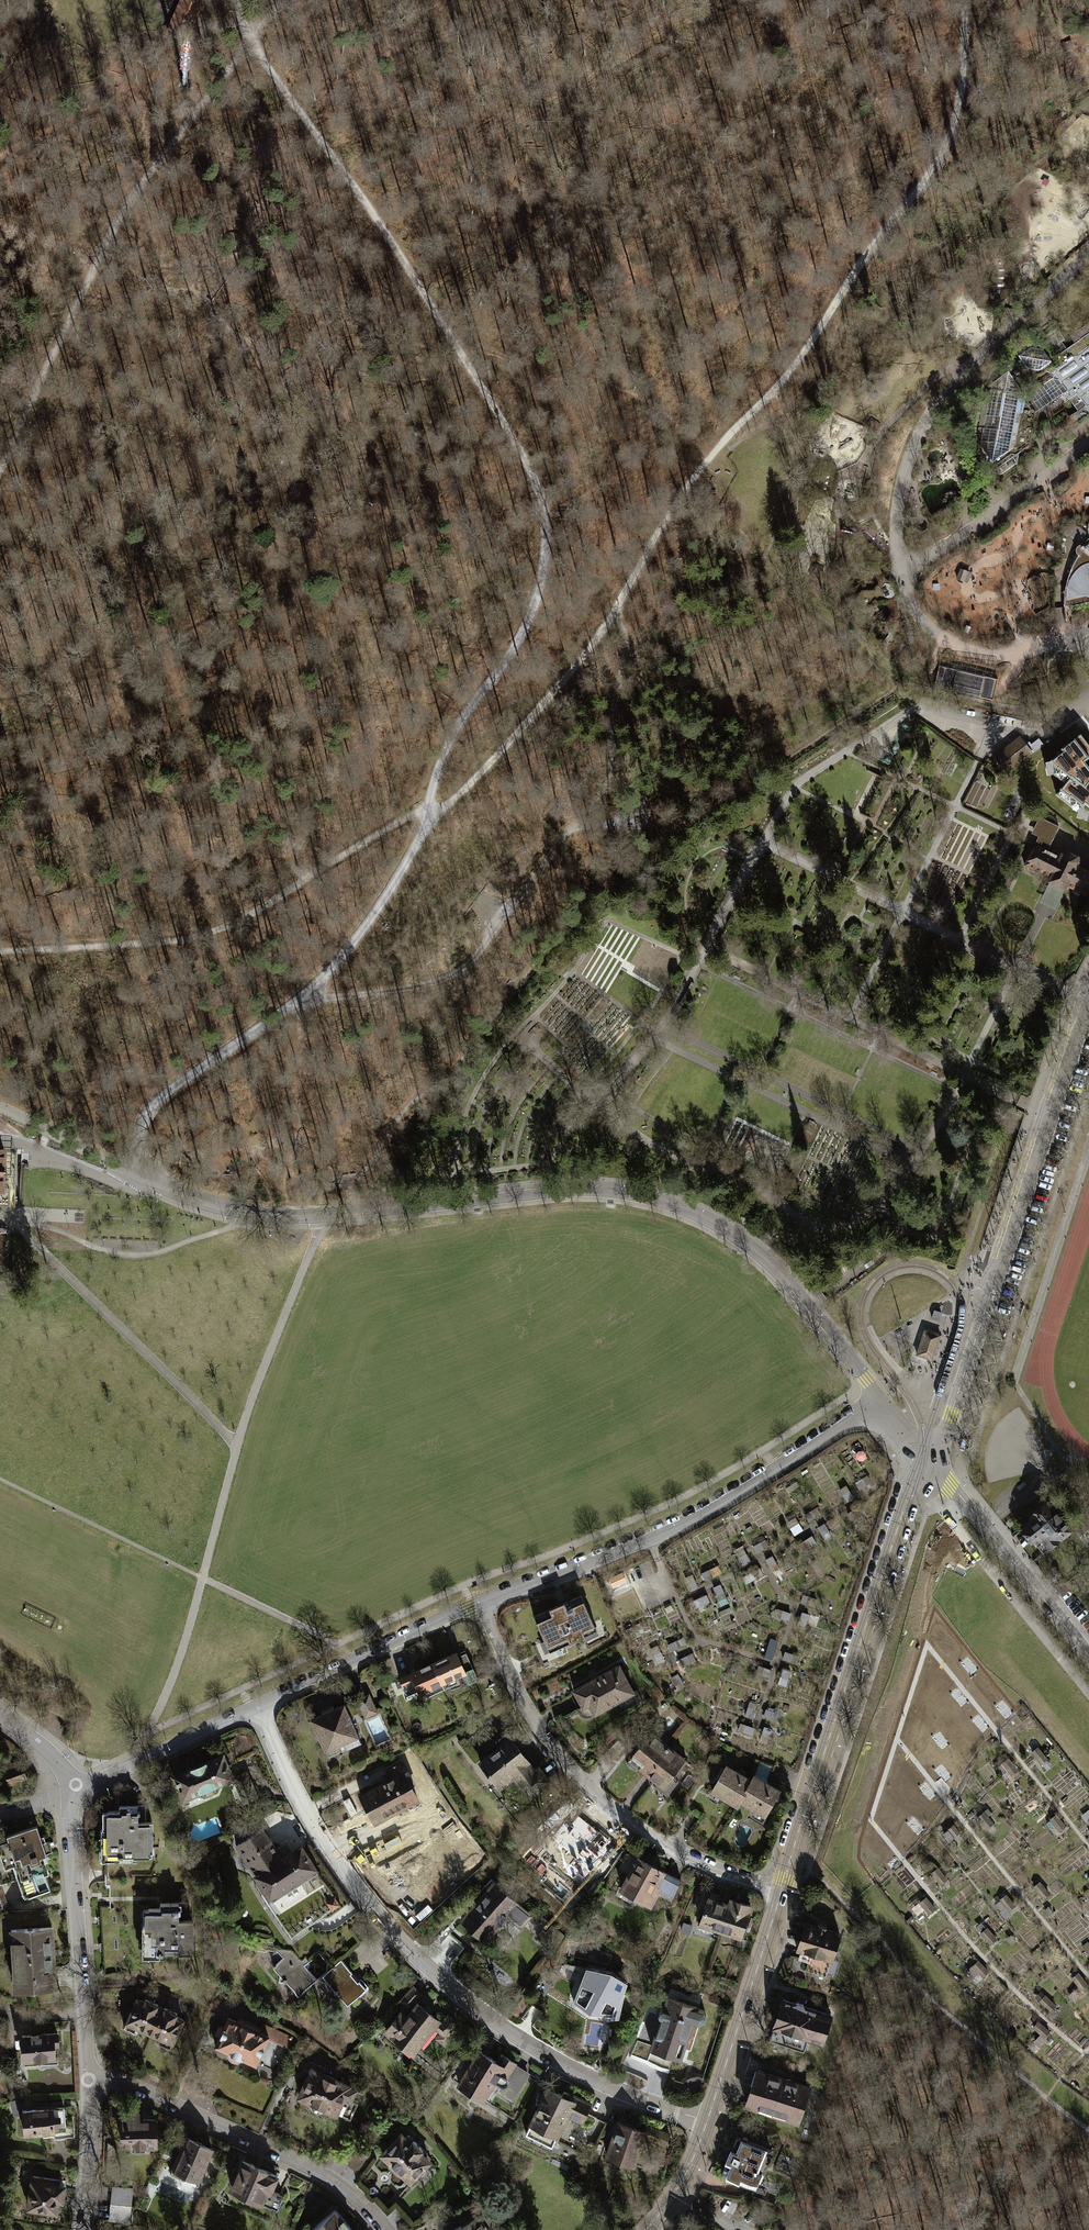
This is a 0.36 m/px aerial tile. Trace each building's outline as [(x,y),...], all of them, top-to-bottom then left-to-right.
[(1028,446),(1031,431),(1071,403),(1077,411),(1065,419),(1070,426),(1088,413),(1088,322),(1069,336),(1073,343),(1065,349),(1061,342),(1063,341),(1055,329),(979,383),(974,404),(963,411),(956,453),(965,466),(952,476),(960,487),(959,497),(961,501),(989,482),(990,473),(1000,475),(1016,464),(1018,453),(1028,446)] [(1002,524),(997,517),(985,525),(990,532),(1002,524)] [(1079,528),(1071,524),(1066,527),(1062,530),(1070,538),(1079,528)] [(1079,528),(1070,538),(1076,543),(1086,533),(1079,528)] [(1084,547),(1082,546),(1079,546),(1076,548),(1075,551),(1075,554),(1078,556),(1071,569),(1065,583),(1064,594),(1063,607),(1067,607),(1074,607),(1085,604),(1088,603),(1088,541),(1084,547)] [(967,572),(959,569),(955,580),(957,580),(957,582),(961,584),(961,582),(964,582),(967,572)] [(861,591),(858,596),(865,610),(870,610),(877,602),(872,591),(861,591)] [(957,671),(939,667),(937,674),(934,687),(993,700),(995,691),(997,680),(984,677),(983,678),(956,672),(957,671)] [(1016,769),(1035,751),(1020,735),(1001,753),(1016,769)] [(1085,763),(1088,759),(1088,746),(1080,735),(1057,753),(1058,756),(1050,762),(1057,770),(1053,775),(1064,784),(1056,795),(1078,812),(1081,809),(1088,816),(1088,768),(1085,763)] [(1034,844),(1029,854),(1023,865),(1047,877),(1045,881),(1048,882),(1039,902),(1054,909),(1063,889),(1066,890),(1067,886),(1088,897),(1088,870),(1078,865),(1079,862),(1079,858),(1078,855),(1065,849),(1062,850),(1059,853),(1058,855),(1046,850),(1050,842),(1051,843),(1059,826),(1039,816),(1031,833),(1038,836),(1035,844),(1034,844)] [(15,1205),(17,1150),(0,1149),(0,1205),(15,1205)] [(935,1309),(932,1317),(939,1319),(942,1311),(935,1309)] [(917,1355),(933,1360),(941,1334),(925,1329),(917,1355)] [(1070,1530),(1048,1502),(1033,1513),(1035,1515),(1022,1525),(1044,1551),(1070,1530)] [(743,1565),(751,1561),(745,1546),(736,1550),(743,1565)] [(687,1577),(692,1589),(699,1587),(694,1574),(687,1577)] [(715,1586),(722,1603),(729,1600),(722,1583),(715,1586)] [(581,1595),(532,1616),(548,1654),(598,1632),(581,1595)] [(773,1659),(780,1639),(772,1636),(765,1656),(773,1659)] [(466,1652),(458,1656),(457,1652),(432,1663),(440,1683),(457,1676),(461,1685),(478,1678),(466,1652)] [(432,1663),(401,1676),(408,1692),(416,1688),(418,1692),(440,1683),(432,1663)] [(634,1692),(620,1665),(572,1689),(582,1707),(588,1703),(594,1713),(634,1692)] [(759,1665),(757,1675),(771,1678),(773,1668),(759,1665)] [(369,1694),(357,1699),(364,1716),(376,1711),(369,1694)] [(344,1705),(311,1719),(325,1751),(342,1744),(345,1750),(361,1743),(344,1705)] [(668,1746),(650,1732),(626,1763),(634,1769),(638,1765),(647,1772),(668,1746)] [(498,1746),(479,1761),(497,1784),(511,1773),(529,1796),(549,1780),(538,1766),(534,1769),(505,1733),(494,1742),(498,1746)] [(617,1740),(606,1752),(612,1758),(623,1746),(617,1740)] [(686,1760),(668,1746),(647,1772),(654,1778),(651,1782),(666,1794),(676,1780),(673,1777),(686,1760)] [(1033,1753),(1044,1761),(1049,1755),(1037,1747),(1033,1753)] [(232,1751),(172,1775),(182,1799),(199,1792),(200,1794),(205,1796),(214,1792),(216,1788),(215,1785),(231,1778),(226,1765),(236,1761),(235,1758),(232,1751)] [(758,1759),(751,1775),(767,1784),(772,1765),(758,1759)] [(1011,1759),(1005,1766),(1013,1773),(1019,1766),(1011,1759)] [(20,1765),(2,1770),(7,1784),(24,1778),(20,1765)] [(749,1780),(724,1766),(710,1790),(735,1805),(737,1800),(749,1780)] [(374,1780),(388,1775),(386,1770),(373,1775),(374,1780)] [(401,1773),(358,1796),(376,1829),(388,1822),(384,1816),(403,1806),(406,1812),(419,1806),(401,1773)] [(767,1784),(751,1775),(749,1780),(737,1800),(763,1814),(777,1790),(767,1784)] [(152,1852),(152,1822),(145,1822),(145,1805),(119,1805),(119,1810),(107,1810),(107,1828),(103,1828),(103,1849),(130,1849),(130,1852),(152,1852)] [(611,1839),(573,1806),(565,1815),(568,1818),(554,1831),(552,1829),(549,1834),(565,1848),(569,1843),(596,1867),(603,1859),(599,1856),(601,1853),(603,1855),(612,1845),(609,1842),(611,1839)] [(1059,1812),(1049,1817),(1056,1831),(1067,1826),(1059,1812)] [(36,1825),(6,1835),(8,1841),(0,1844),(0,1856),(3,1866),(17,1861),(28,1895),(49,1888),(45,1874),(48,1873),(44,1860),(48,1859),(36,1825)] [(261,1828),(236,1844),(244,1857),(242,1861),(246,1865),(250,1866),(272,1901),(317,1872),(301,1846),(287,1855),(280,1845),(274,1848),(261,1828)] [(680,1881),(638,1857),(621,1888),(619,1886),(614,1895),(629,1903),(634,1896),(650,1905),(660,1888),(673,1895),(680,1881)] [(483,1894),(461,1919),(484,1939),(508,1912),(520,1923),(529,1913),(490,1878),(479,1890),(483,1894)] [(716,1901),(719,1894),(710,1891),(698,1927),(712,1931),(713,1927),(721,1930),(728,1905),(716,1901)] [(1005,1895),(996,1902),(1007,1915),(1015,1908),(1005,1895)] [(334,1897),(326,1903),(331,1910),(339,1904),(334,1897)] [(730,1899),(728,1905),(721,1930),(740,1936),(750,1905),(730,1899)] [(193,1949),(193,1919),(186,1919),(186,1902),(160,1902),(160,1907),(148,1907),(148,1925),(144,1925),(144,1947),(170,1947),(170,1949),(193,1949)] [(985,1922),(978,1928),(992,1943),(999,1937),(985,1922)] [(838,1932),(806,1923),(796,1956),(808,1959),(805,1969),(826,1975),(838,1932)] [(52,1941),(51,1927),(10,1929),(14,1990),(55,1987),(54,1965),(51,1966),(50,1941),(52,1941)] [(460,1955),(467,1945),(452,1935),(445,1945),(460,1955)] [(279,1961),(273,1967),(279,1974),(279,1981),(286,1981),(298,1995),(316,1979),(308,1968),(309,1962),(305,1956),(301,1960),(293,1951),(276,1949),(273,1953),(272,1960),(279,1961)] [(352,1972),(341,1959),(322,1975),(333,1988),(333,1992),(339,1999),(341,1997),(347,2004),(357,1995),(359,1997),(369,1988),(361,1978),(358,1979),(355,1976),(355,1972),(352,1972)] [(975,1962),(971,1968),(983,1976),(987,1970),(975,1962)] [(610,1970),(585,1968),(573,2001),(589,2011),(601,2013),(600,2016),(607,2020),(618,2019),(624,1994),(622,1993),(626,1981),(610,1970)] [(421,1994),(412,1986),(400,2000),(409,2008),(421,1994)] [(1042,1992),(1037,1999),(1053,2008),(1058,2001),(1042,1992)] [(144,2001),(137,1997),(123,2027),(136,2032),(138,2027),(152,2034),(163,2010),(157,2007),(158,2004),(145,1998),(144,2001)] [(696,2006),(667,1997),(664,2008),(659,2009),(657,2014),(660,2017),(651,2047),(680,2057),(692,2021),(699,2023),(704,2021),(706,2015),(703,2011),(695,2008),(696,2006)] [(795,2003),(783,1999),(770,2040),(804,2051),(809,2036),(823,2040),(831,2014),(803,2005),(804,2002),(796,1999),(795,2003)] [(441,2022),(417,2003),(406,2017),(400,2012),(385,2030),(413,2052),(433,2027),(445,2036),(449,2031),(453,2034),(456,2029),(452,2026),(456,2022),(447,2014),(441,2022)] [(164,2007),(163,2010),(152,2034),(160,2037),(158,2042),(170,2048),(183,2019),(176,2016),(177,2013),(164,2007)] [(236,2021),(227,2017),(215,2045),(227,2050),(227,2054),(229,2059),(232,2061),(237,2062),(241,2060),(243,2057),(256,2063),(272,2028),(266,2025),(264,2030),(238,2018),(236,2021)] [(1045,2037),(1051,2029),(1038,2020),(1033,2027),(1045,2037)] [(55,2032),(20,2034),(22,2063),(35,2062),(35,2064),(56,2062),(55,2055),(52,2056),(51,2044),(56,2044),(55,2032)] [(496,2062),(478,2050),(458,2082),(483,2099),(494,2081),(502,2086),(503,2086),(506,2085),(507,2083),(518,2090),(528,2075),(513,2066),(515,2063),(501,2054),(496,2062)] [(304,2067),(310,2070),(299,2096),(335,2112),(339,2104),(353,2110),(356,2103),(350,2100),(355,2089),(361,2092),(362,2089),(351,2084),(350,2087),(322,2074),(324,2068),(307,2060),(304,2067)] [(807,2087),(755,2069),(743,2103),(795,2120),(807,2087)] [(561,2095),(548,2088),(526,2131),(552,2144),(567,2114),(582,2121),(591,2103),(564,2090),(561,2095)] [(61,2107),(20,2109),(21,2133),(52,2131),(52,2124),(63,2124),(61,2107)] [(153,2144),(153,2119),(136,2119),(136,2111),(120,2111),(120,2144),(131,2144),(131,2149),(142,2148),(142,2144),(153,2144)] [(644,2130),(618,2121),(606,2154),(634,2164),(642,2142),(663,2149),(668,2133),(646,2125),(644,2130)] [(400,2134),(381,2153),(390,2162),(387,2165),(397,2175),(401,2172),(409,2180),(428,2161),(424,2157),(428,2153),(408,2134),(404,2137),(400,2134)] [(196,2177),(210,2147),(185,2136),(169,2172),(181,2178),(184,2172),(196,2177)] [(771,2150),(737,2136),(721,2172),(738,2179),(740,2175),(757,2182),(771,2150)] [(170,2152),(162,2148),(159,2156),(167,2160),(170,2152)] [(276,2175),(243,2160),(231,2186),(264,2201),(263,2204),(275,2210),(282,2194),(270,2189),(276,2175)] [(54,2178),(30,2175),(25,2206),(53,2210),(53,2207),(58,2208),(61,2186),(53,2184),(54,2178)] [(181,2187),(192,2191),(195,2182),(184,2178),(181,2187)] [(112,2186),(110,2203),(128,2205),(130,2188),(112,2186)] [(126,2222),(128,2205),(110,2203),(109,2220),(126,2222)] [(451,2229),(485,2229),(469,2206),(457,2214),(463,2222),(451,2229)] [(335,2208),(311,2228),(313,2229),(354,2229),(335,2208)]
